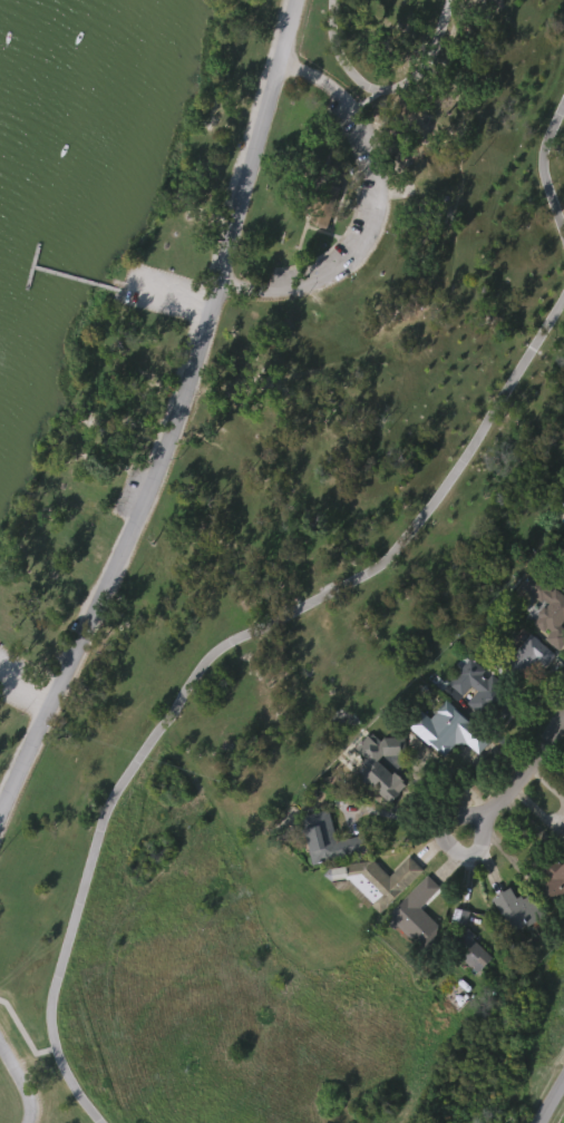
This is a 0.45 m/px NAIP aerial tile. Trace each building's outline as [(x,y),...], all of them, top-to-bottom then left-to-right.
[(340,186),(327,228),(308,223),(311,212),(305,209),(311,189),(319,192),(322,180),(340,186)] [(555,589),(563,596),(563,630),(557,638),(538,623),(553,603),(548,599),(546,602),(532,590),(543,577),(556,588),(555,589)] [(529,610),(518,625),(544,645),(530,663),(544,674),(541,677),(553,686),(563,672),(563,637),(529,610)] [(535,633),(561,655),(551,666),(544,660),(519,687),(497,668),(504,660),(500,657),(510,646),(517,652),(535,633)] [(480,674),(486,678),(490,673),(504,684),(502,686),(521,702),(508,716),(504,713),(493,726),(466,703),(476,691),(470,685),(461,696),(447,684),(470,656),(485,670),(480,674)] [(500,706),(515,720),(530,704),(539,712),(554,695),(529,673),(500,706)] [(446,700),(490,739),(477,754),(466,743),(455,743),(444,756),(407,725),(420,710),(429,717),(446,700)] [(373,735),(382,743),(388,736),(409,736),(409,755),(388,755),(381,761),(396,773),(399,770),(411,780),(391,801),(356,769),(368,755),(361,749),(373,735)] [(443,798),(460,779),(476,794),(489,779),(444,740),(428,759),(419,751),(406,765),(443,798)] [(389,843),(405,824),(393,813),(390,813),(376,801),(381,796),(404,795),(403,777),(381,778),(377,783),(365,774),(354,788),(362,795),(363,810),(357,816),(389,843)] [(328,808),(336,840),(363,833),(367,851),(311,865),(300,814),(328,808)] [(300,856),(311,904),(365,891),(362,875),(335,882),(327,850),(300,856)] [(548,855),(563,869),(563,895),(550,910),(535,896),(551,879),(537,866),(548,855)] [(426,870),(383,914),(369,899),(363,905),(348,889),(351,880),(336,882),(327,875),(332,868),(349,866),(349,863),(377,860),(393,876),(412,856),(426,870)] [(425,907),(443,925),(435,959),(420,956),(424,937),(407,920),(398,930),(387,919),(430,875),(444,888),(425,907)] [(508,886),(514,897),(518,893),(534,920),(503,938),(492,920),(502,915),(490,897),(508,886)] [(383,949),(421,909),(408,896),(388,916),(362,890),(331,921),(336,925),(347,914),(383,949)] [(554,944),(563,935),(563,899),(556,906),(548,897),(535,909),(544,918),(536,926),(554,944)] [(483,914),(479,928),(466,925),(466,927),(475,935),(473,938),(494,957),(479,973),(471,966),(469,968),(461,961),(467,955),(454,943),(464,931),(459,928),(461,925),(450,921),(454,908),(449,907),(450,898),(456,899),(455,907),(483,914)] [(441,970),(418,948),(439,927),(426,915),(382,960),(392,970),(401,961),(425,985),(441,970)] [(542,957),(528,931),(515,938),(509,927),(491,936),(510,973),(542,957)] [(468,952),(453,947),(448,962),(464,967),(468,952)] [(491,997),(464,971),(448,987),(476,1013),(491,997)]
